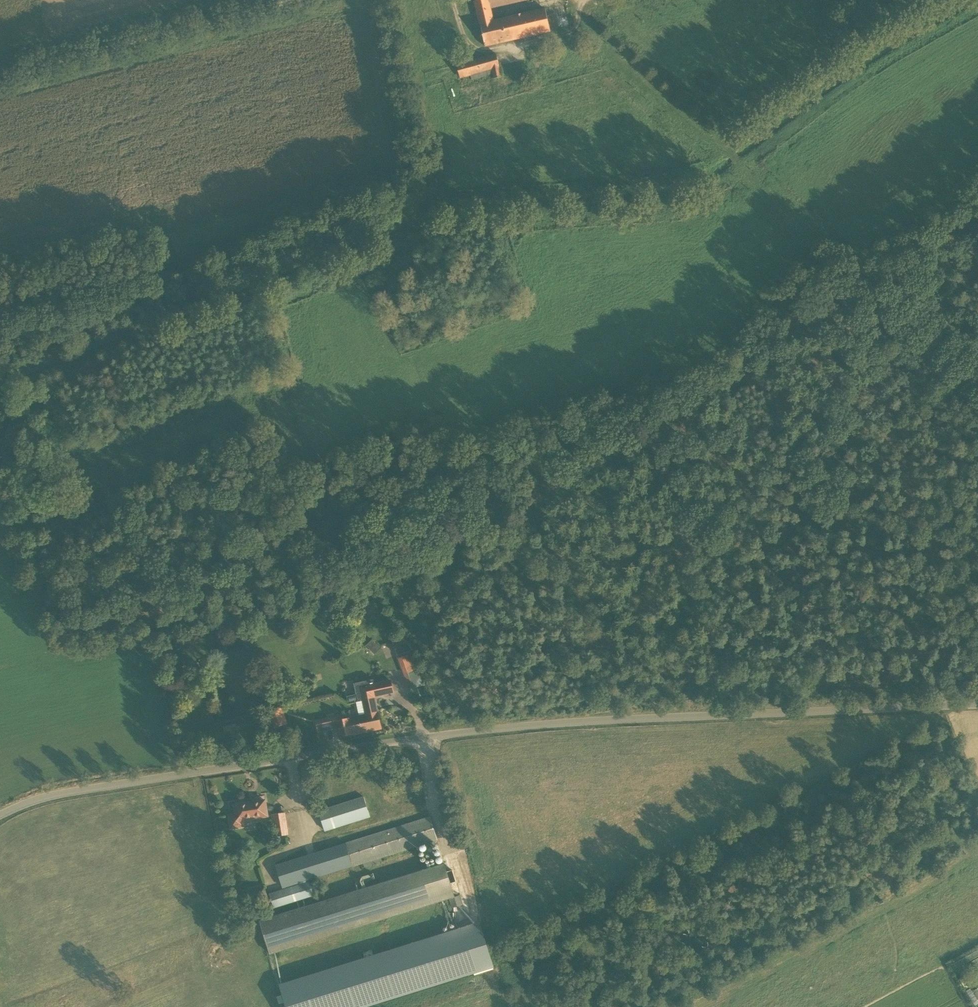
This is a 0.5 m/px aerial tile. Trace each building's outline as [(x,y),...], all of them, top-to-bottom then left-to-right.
[(478,0),(475,1),(485,46),(550,31),(545,9),(493,20),(490,9),(527,0),(477,0),(478,0)] [(502,76),(496,54),(456,64),(460,79),(471,75),(472,80),(492,74),(493,78),(502,76)] [(487,91),(485,83),(469,87),(461,89),(464,97),(487,91)] [(413,649),(411,643),(410,643),(407,637),(400,639),(393,642),(397,655),(412,650),(413,649)] [(373,639),(367,644),(376,653),(381,648),(373,639)] [(414,664),(411,655),(400,658),(403,667),(402,668),(405,676),(418,671),(415,663),(414,664)] [(358,702),(362,701),(365,715),(352,717),(353,721),(351,721),(350,718),(337,721),(336,717),(316,722),(318,732),(329,729),(328,726),(338,724),(341,737),(381,728),(379,716),(377,717),(373,697),(393,693),(390,680),(374,683),(374,679),(354,683),(358,702)] [(266,719),(269,718),(281,713),(278,708),(264,713),(266,719)] [(325,832),(370,818),(364,797),(318,811),(325,832)] [(230,829),(246,827),(245,819),(268,816),(266,800),(235,805),(236,813),(228,814),(230,829)] [(276,837),(289,835),(286,813),(273,815),(276,837)] [(283,889),(314,879),(438,841),(430,817),(275,865),(283,889)] [(270,955),(456,897),(445,863),(259,921),(270,955)] [(274,909),(314,896),(310,882),(269,895),(274,909)] [(256,904),(269,900),(265,887),(252,891),(256,904)] [(480,923),(281,985),(288,1006),(365,1006),(486,970),(494,967),(480,923)]
